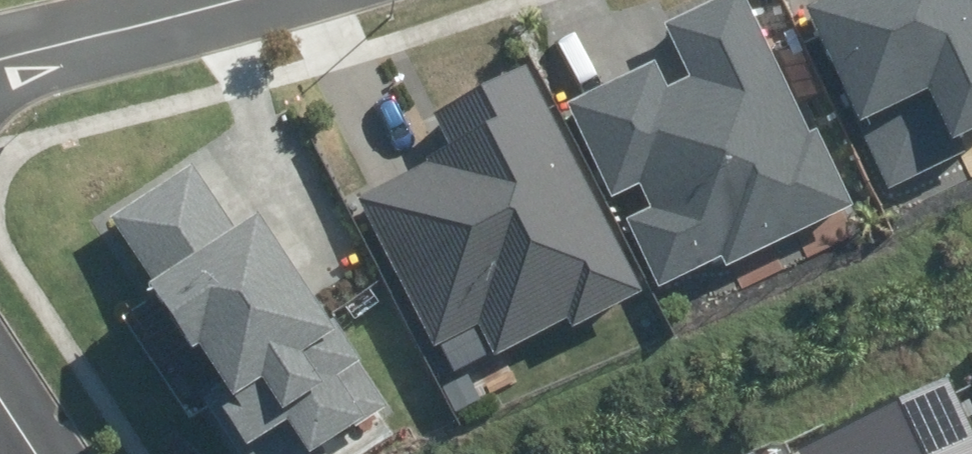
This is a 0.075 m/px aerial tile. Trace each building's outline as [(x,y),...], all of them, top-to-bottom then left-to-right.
[(857,207),(818,127),(807,132),(744,0),(717,0),(666,24),(691,78),(669,88),(656,60),(569,100),(613,193),(641,180),(654,207),(628,219),(659,285),(719,257),(725,269),(857,207)] [(971,129),(971,0),(820,0),(804,7),(888,189),(970,151),(962,133),(971,129)] [(570,328),(645,290),(527,63),(435,111),(454,147),(359,196),(437,346),(480,324),(495,354),(564,318),(570,328)] [(387,404),(264,214),(235,232),(191,164),(105,219),(189,349),(198,343),(220,377),(197,392),(236,453),(323,453),(319,448),(387,404)] [(798,453),(926,453),(899,399),(795,448),(798,453)]
